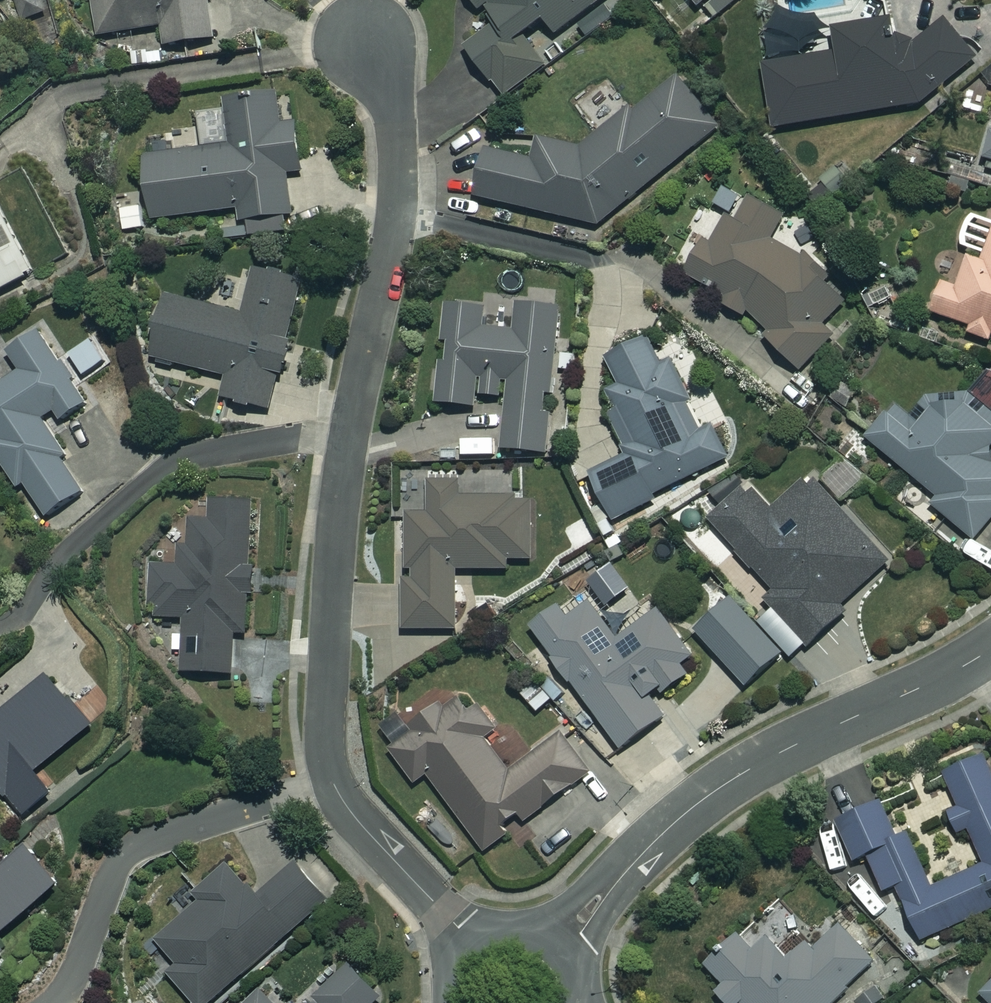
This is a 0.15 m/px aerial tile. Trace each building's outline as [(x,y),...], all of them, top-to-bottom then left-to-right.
[(100,35),(163,25),(166,45),(215,37),(209,0),(95,0),(100,35)] [(492,24),(465,45),(504,97),(546,66),(523,36),(545,19),(558,35),(604,0),(473,0),(492,24)] [(833,54),(763,65),(772,128),(921,106),(981,58),(950,18),(918,42),(889,33),(887,23),(837,30),(838,38),(831,39),(833,54)] [(721,128),(677,72),(581,147),(537,136),(531,157),(487,147),(475,196),(597,224),(721,128)] [(283,123),(279,94),(229,100),(231,112),(197,116),(201,150),(146,156),(153,219),(238,209),(240,221),(293,215),(288,173),(304,171),(298,122),(283,123)] [(674,258),(775,335),(770,340),(804,371),(857,298),(825,276),(835,263),(724,186),(707,210),(703,206),(685,231),(690,235),(674,258)] [(0,210),(0,289),(32,273),(0,210)] [(986,255),(984,263),(968,257),(958,285),(943,279),(932,312),(970,325),(968,332),(990,340),(990,222),(971,215),(960,246),(986,255)] [(300,278),(251,268),(242,311),(165,295),(151,359),(226,375),(221,398),(273,409),(300,278)] [(487,308),(446,304),(437,402),(476,405),(477,394),(506,396),(501,448),(546,453),(560,307),(518,303),(516,331),(485,328),(487,308)] [(43,331),(9,352),(21,372),(0,385),(0,459),(18,488),(25,483),(46,516),(86,490),(42,417),(55,409),(61,419),(87,403),(43,331)] [(619,384),(605,391),(612,406),(605,409),(627,455),(591,473),(614,520),(652,501),(650,497),(729,458),(713,425),(703,430),(668,360),(660,364),(646,336),(605,355),(619,384)] [(973,387),(990,395),(990,370),(983,366),(973,387)] [(967,383),(943,412),(931,403),(916,421),(897,404),(869,437),(938,494),(930,504),(972,538),(990,515),(990,458),(986,454),(990,448),(990,402),(973,387),(967,383)] [(843,456),(822,476),(843,499),(865,479),(843,456)] [(768,511),(746,486),(709,520),(774,591),(765,599),(808,647),(845,613),(840,608),(890,563),(809,474),(768,511)] [(407,513),(407,570),(414,570),(414,578),(403,578),(403,629),(455,629),(455,569),(509,569),(509,559),(532,559),(532,497),(459,497),(459,482),(429,482),(429,513),(407,513)] [(254,498),(209,497),(208,519),(190,518),(189,563),(152,562),(151,617),(184,618),(183,672),(233,673),(234,633),(251,633),(254,498)] [(616,639),(589,603),(568,618),(561,608),(533,628),(621,748),(663,717),(651,701),(686,675),(679,666),(693,656),(658,608),(616,639)] [(50,675),(3,714),(0,711),(0,786),(24,815),(52,792),(35,772),(92,726),(50,675)] [(553,699),(537,682),(522,695),(538,712),(553,699)] [(496,730),(465,688),(387,746),(415,784),(428,775),(485,851),(592,771),(563,732),(510,772),(485,739),(496,730)] [(985,755),(944,773),(959,807),(948,812),(957,831),(968,826),(985,864),(933,887),(908,832),(897,837),(880,800),(834,821),(852,862),(868,855),(885,891),(897,886),(921,940),(990,908),(990,768),(985,755)] [(60,883),(28,846),(0,870),(0,933),(60,883)] [(227,862),(194,891),(203,901),(158,941),(178,964),(168,973),(194,1002),(212,1002),(329,901),(296,863),(258,896),(227,862)] [(728,1002),(831,1002),(878,963),(842,922),(793,965),(769,937),(753,951),(739,934),(705,963),(724,984),(717,990),(728,1002)] [(382,995),(352,964),(312,1002),(374,1002),(382,995)] [(981,993),(990,1002),(990,983),(981,993)] [(261,989),(247,1002),(274,1002),(261,989)]
